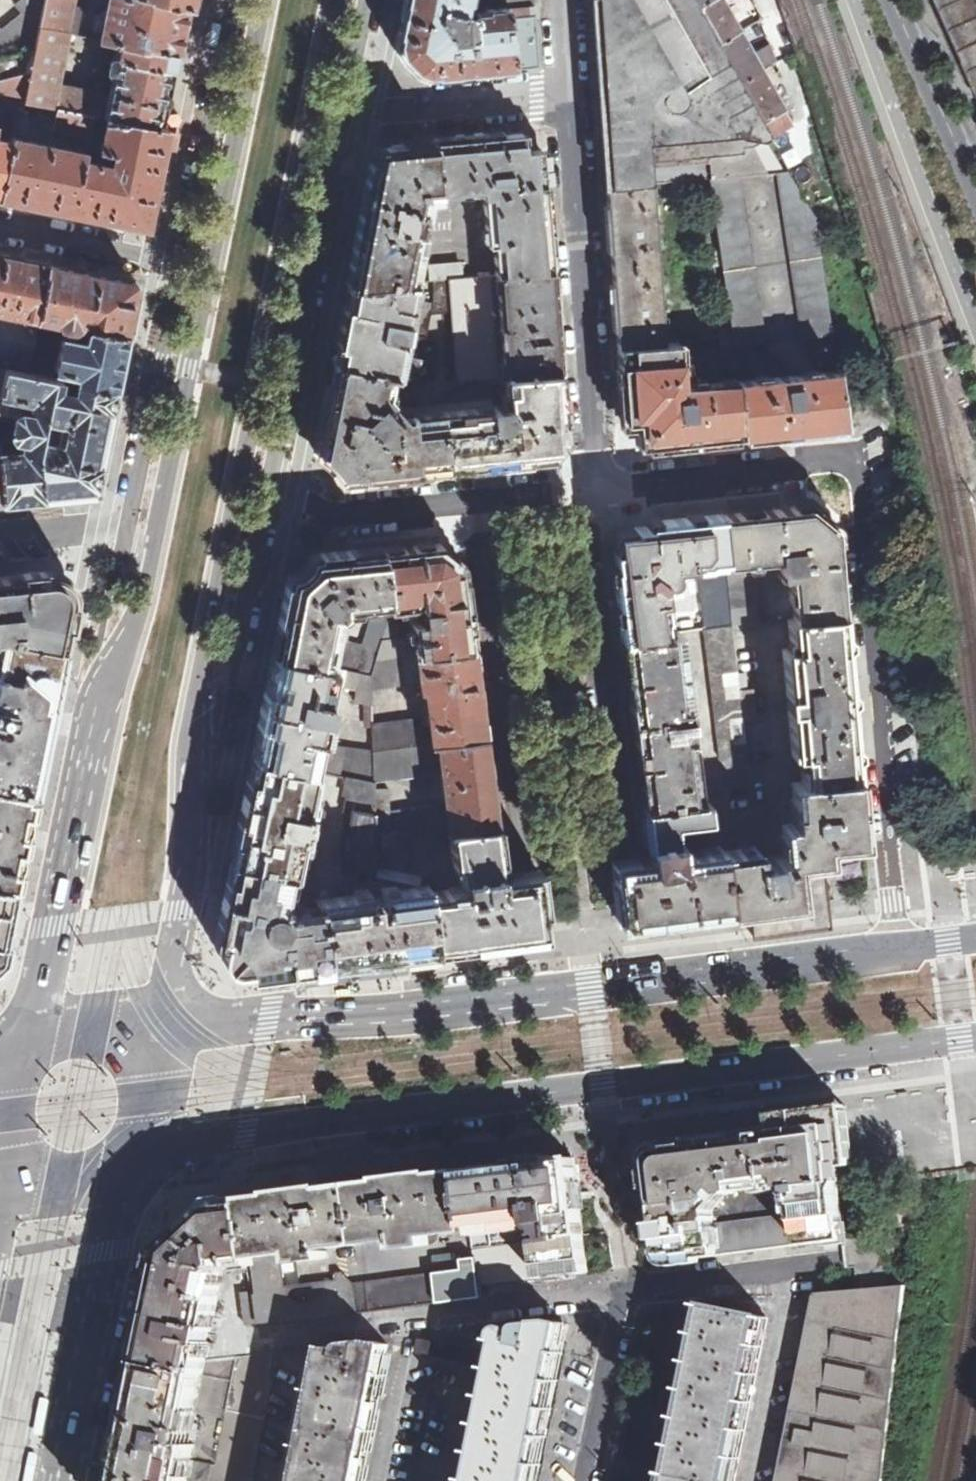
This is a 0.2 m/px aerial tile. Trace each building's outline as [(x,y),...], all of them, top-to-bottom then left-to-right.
[(35,49),(40,26),(45,0),(19,0),(15,3),(22,11),(2,28),(0,26),(0,58),(35,49)] [(82,0),(45,0),(40,26),(68,32),(76,34),(82,0)] [(171,53),(178,54),(188,7),(154,0),(108,0),(105,16),(96,14),(93,29),(102,30),(101,39),(117,42),(171,53)] [(397,47),(423,77),(514,67),(508,0),(502,0),(500,2),(500,7),(486,8),(484,11),(466,12),(467,6),(469,4),(470,0),(406,0),(397,47)] [(533,0),(508,0),(514,67),(538,65),(533,0)] [(784,170),(766,138),(770,135),(740,81),(719,44),(697,5),(694,0),(594,0),(607,188),(652,184),(709,178),(738,175),(776,171),(784,170)] [(739,32),(722,0),(707,0),(697,5),(719,44),(739,32)] [(970,75),(972,74),(975,83),(975,0),(937,0),(970,75)] [(759,20),(743,27),(750,41),(765,35),(759,20)] [(68,32),(40,26),(35,49),(25,101),(54,107),(58,86),(68,32)] [(719,44),(740,81),(769,63),(776,59),(771,45),(768,45),(752,54),(739,32),(719,44)] [(108,117),(156,127),(171,53),(117,42),(115,57),(109,59),(108,68),(111,72),(110,77),(116,78),(112,97),(108,117)] [(19,109),(21,100),(25,101),(35,49),(0,58),(0,106),(19,109)] [(740,81),(770,135),(790,123),(769,86),(779,80),(769,63),(740,81)] [(96,93),(58,86),(54,107),(58,108),(92,114),(96,93)] [(112,97),(96,93),(92,114),(101,116),(108,117),(112,97)] [(92,114),(58,108),(54,128),(88,135),(92,114)] [(41,207),(148,228),(159,180),(168,130),(156,127),(108,117),(101,116),(100,120),(107,121),(100,150),(107,151),(107,156),(113,157),(111,165),(84,159),(86,151),(13,136),(12,141),(1,198),(41,207)] [(434,141),(439,194),(458,192),(458,190),(484,187),(489,244),(495,244),(498,275),(553,270),(542,149),(525,151),(523,132),(434,141)] [(12,141),(0,139),(0,198),(1,198),(12,141)] [(349,287),(410,281),(426,195),(439,194),(434,141),(390,145),(373,162),(349,287)] [(801,337),(832,334),(815,216),(787,170),(784,170),(776,171),(801,337)] [(730,320),(734,343),(763,341),(738,175),(709,178),(730,320)] [(612,266),(658,263),(652,184),(607,188),(612,266)] [(39,316),(49,264),(0,254),(0,309),(39,316)] [(433,280),(450,279),(463,278),(463,263),(432,265),(433,280)] [(618,346),(663,342),(658,263),(612,266),(618,346)] [(90,326),(127,333),(137,282),(49,264),(39,316),(61,320),(61,324),(63,328),(66,330),(69,331),(73,330),(79,324),(90,326)] [(553,270),(498,275),(505,376),(560,372),(553,270)] [(505,376),(498,275),(463,278),(450,279),(452,311),(458,380),(505,376)] [(432,312),(452,311),(450,279),(433,280),(434,302),(432,312)] [(334,363),(389,374),(413,379),(418,358),(401,355),(416,281),(410,281),(349,287),(334,363)] [(432,312),(434,302),(425,301),(417,343),(426,345),(432,312)] [(0,309),(0,366),(5,367),(28,372),(39,316),(0,309)] [(721,345),(734,343),(730,320),(717,322),(721,345)] [(62,335),(53,377),(116,391),(127,333),(90,326),(87,340),(62,335)] [(638,447),(741,436),(735,380),(676,384),(675,376),(681,375),(678,341),(663,342),(618,346),(624,423),(636,422),(638,447)] [(340,478),(447,467),(441,411),(399,415),(385,399),(389,374),(334,363),(316,452),(330,463),(340,478)] [(3,503),(45,499),(44,494),(91,489),(91,490),(94,490),(97,486),(102,463),(97,462),(107,410),(112,411),(116,396),(116,391),(53,377),(28,372),(5,367),(0,390),(0,418),(6,419),(3,434),(26,441),(25,447),(0,449),(0,475),(3,503)] [(803,431),(846,425),(838,370),(735,380),(741,436),(803,430),(803,431)] [(441,411),(447,467),(492,463),(542,457),(565,430),(563,400),(560,372),(505,376),(507,404),(441,411)] [(794,619),(843,614),(835,527),(809,505),(721,514),(732,624),(760,622),(755,560),(779,558),(781,575),(790,574),(794,619)] [(622,640),(670,633),(664,584),(669,583),(673,580),(676,575),(675,568),(697,566),(704,628),(732,624),(721,514),(650,521),(651,525),(639,527),(617,528),(614,529),(613,532),(617,568),(613,568),(622,640)] [(415,654),(472,646),(461,558),(441,542),(383,548),(389,607),(420,604),(421,612),(416,613),(416,619),(412,619),(414,634),(398,635),(396,614),(393,614),(393,610),(389,610),(389,612),(380,644),(376,659),(384,658),(400,656),(415,654)] [(371,674),(376,659),(380,644),(334,635),(338,614),(342,615),(346,611),(345,607),(383,603),(383,612),(389,612),(389,610),(389,607),(383,548),(319,555),(290,582),(278,637),(275,655),(371,674)] [(63,647),(72,604),(73,603),(73,600),(70,600),(47,574),(47,572),(46,571),(44,572),(0,577),(0,635),(3,634),(3,636),(63,647)] [(803,782),(858,777),(843,614),(794,619),(787,619),(790,648),(782,648),(792,754),(800,753),(803,782)] [(738,673),(732,624),(704,628),(705,637),(714,649),(706,655),(715,666),(709,671),(717,683),(711,689),(720,701),(713,706),(722,718),(715,722),(723,735),(717,740),(726,752),(719,757),(728,770),(749,767),(744,721),(738,673)] [(643,807),(700,800),(678,632),(670,633),(622,640),(643,807)] [(33,792),(35,789),(63,647),(3,636),(0,650),(0,786),(33,792)] [(437,742),(483,736),(472,646),(415,654),(420,682),(422,690),(426,689),(427,696),(429,715),(432,743),(437,742)] [(405,684),(420,682),(415,654),(400,656),(405,684)] [(347,777),(376,782),(375,751),(326,743),(331,720),(326,719),(334,678),(343,679),(345,686),(358,688),(356,700),(373,703),(372,688),(371,674),(275,655),(255,758),(318,771),(347,777)] [(388,686),(405,684),(400,656),(384,658),(388,686)] [(372,688),(388,686),(384,658),(376,659),(371,674),(372,688)] [(745,672),(738,673),(744,721),(757,719),(753,689),(747,690),(745,672)] [(418,745),(432,743),(429,715),(414,717),(418,745)] [(404,747),(418,745),(414,717),(400,718),(404,747)] [(404,747),(400,718),(387,720),(391,748),(404,747)] [(391,748),(387,720),(373,722),(375,751),(391,748)] [(449,833),(495,827),(493,814),(487,773),(483,736),(437,742),(441,772),(445,803),(449,833)] [(375,751),(376,782),(413,777),(413,775),(441,772),(437,742),(432,743),(418,745),(404,747),(391,748),(375,751)] [(296,875),(318,771),(255,758),(234,862),(292,874),(296,875)] [(344,869),(378,864),(377,840),(378,833),(376,788),(376,782),(347,777),(344,793),(348,793),(345,809),(349,809),(343,837),(344,869)] [(730,910),(743,908),(800,902),(796,864),(816,861),(830,860),(828,845),(864,842),(861,808),(858,777),(803,782),(793,783),(797,825),(784,826),(787,860),(759,863),(757,847),(722,851),(730,910)] [(15,885),(33,792),(0,786),(0,882),(15,885)] [(389,789),(376,788),(378,833),(390,833),(390,811),(389,789)] [(621,924),(730,910),(722,851),(722,846),(678,852),(677,841),(705,837),(700,800),(643,807),(650,856),(613,861),(621,924)] [(390,811),(390,833),(390,838),(407,837),(449,833),(445,803),(390,811)] [(437,950),(547,935),(538,871),(501,875),(495,827),(449,833),(453,862),(455,864),(458,865),(460,878),(463,878),(465,886),(430,891),(437,950)] [(406,870),(407,837),(390,838),(377,840),(378,864),(406,870)] [(822,914),(816,861),(796,864),(800,902),(743,908),(746,924),(747,928),(786,922),(823,918),(822,914)] [(250,973),(329,963),(320,902),(301,905),(302,907),(289,908),(286,903),(292,874),(234,862),(218,940),(224,941),(222,950),(239,968),(249,967),(250,973)] [(0,961),(13,897),(15,885),(0,882),(0,961)] [(329,963),(437,950),(430,891),(429,887),(320,902),(329,963)] [(837,1167),(854,1165),(851,1143),(849,1128),(847,1107),(847,1105),(845,1105),(820,1108),(801,1111),(776,1114),(773,1115),(776,1132),(831,1126),(835,1151),(837,1167)] [(655,1195),(664,1262),(846,1239),(837,1167),(835,1151),(831,1126),(776,1132),(721,1139),(663,1146),(658,1148),(654,1151),(652,1156),(651,1162),(655,1195)] [(465,1172),(474,1238),(481,1286),(588,1272),(575,1158),(465,1172)] [(364,1253),(474,1238),(465,1172),(357,1186),(364,1253)] [(364,1253),(357,1186),(326,1190),(326,1189),(283,1194),(278,1195),(274,1195),(240,1200),(219,1202),(216,1205),(196,1223),(197,1224),(164,1255),(142,1361),(202,1374),(209,1344),(207,1343),(210,1330),(212,1331),(224,1274),(230,1268),(248,1266),(256,1265),(260,1292),(242,1294),(248,1326),(371,1309),(364,1253)] [(886,1473),(905,1285),(889,1286),(886,1269),(885,1258),(863,1237),(845,1239),(848,1259),(849,1268),(856,1267),(857,1277),(850,1278),(852,1291),(816,1295),(778,1480),(885,1480),(886,1473)] [(481,1286),(474,1238),(364,1253),(371,1309),(482,1295),(481,1286)] [(905,1285),(906,1269),(886,1269),(889,1286),(905,1285)] [(765,1318),(717,1306),(705,1303),(704,1308),(699,1331),(699,1332),(669,1480),(731,1480),(765,1318)] [(507,1327),(502,1331),(501,1341),(493,1339),(465,1480),(534,1480),(566,1323),(554,1321),(507,1327)] [(422,1341),(419,1353),(466,1362),(469,1349),(422,1341)] [(388,1347),(384,1345),(371,1343),(326,1348),(299,1480),(361,1480),(388,1347)] [(194,1446),(186,1444),(188,1438),(195,1440),(199,1424),(191,1422),(202,1374),(142,1361),(126,1439),(118,1480),(187,1480),(191,1460),(194,1446)] [(39,1438),(47,1403),(43,1402),(39,1401),(31,1437),(39,1438)] [(36,1457),(32,1456),(28,1455),(22,1480),(31,1480),(36,1457)] [(211,1464),(191,1460),(187,1480),(208,1480),(211,1464)]
